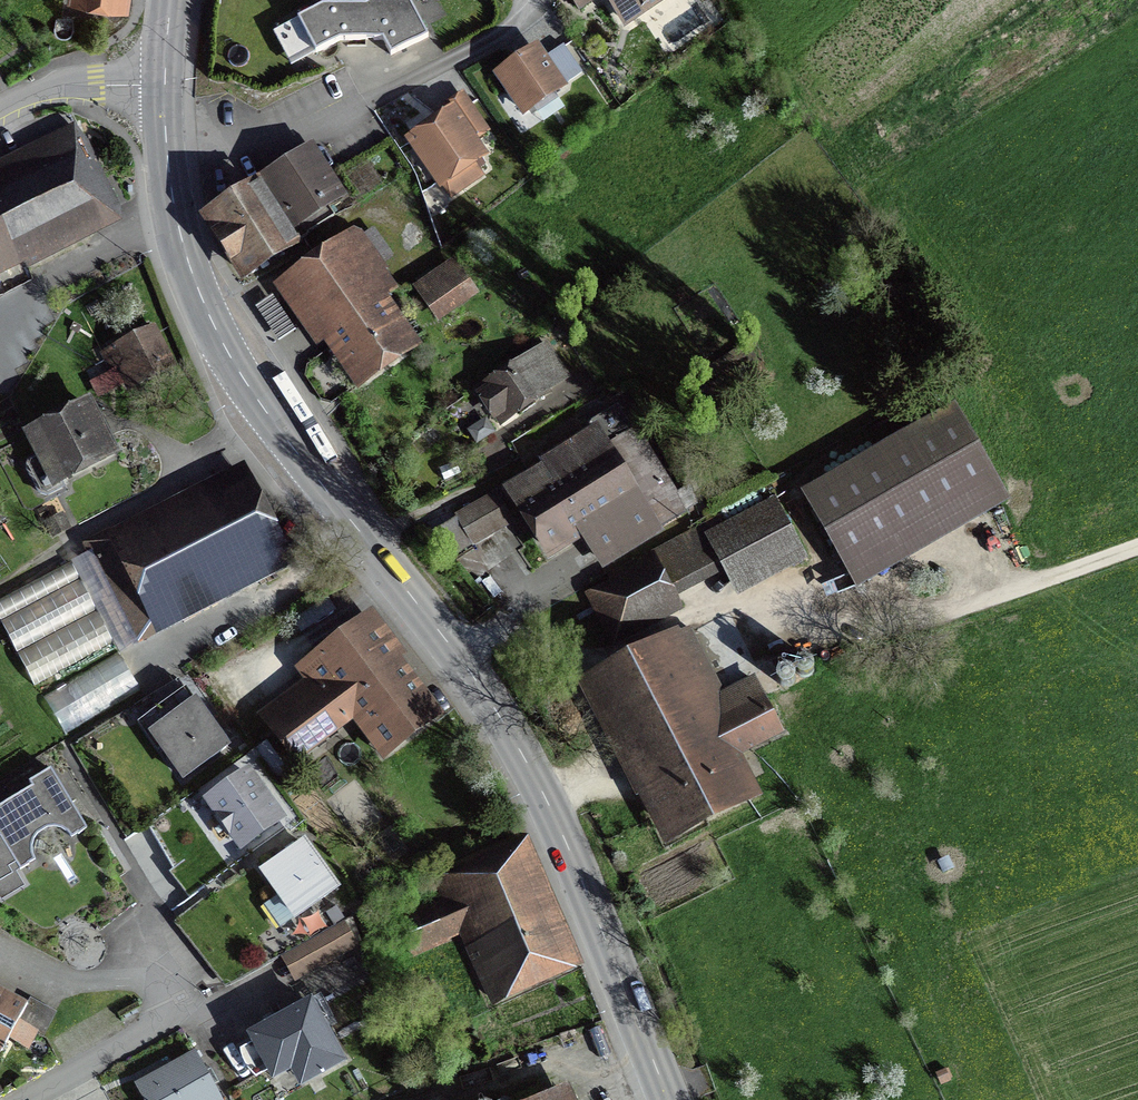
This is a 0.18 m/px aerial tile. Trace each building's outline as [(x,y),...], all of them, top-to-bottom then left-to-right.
[(380,42),(389,58),(426,39),(406,0),(378,0),(363,8),(380,41),(380,42)] [(623,23),(656,0),(608,0),(623,23)] [(321,8),(296,21),(314,55),(338,42),(380,42),(380,41),(363,8),(321,8)] [(534,51),(497,76),(522,113),(580,74),(561,47),(541,61),(534,51)] [(444,109),(449,116),(410,142),(439,185),(479,158),(469,143),(483,132),(460,98),(444,109)] [(1,214),(4,220),(24,216),(100,176),(82,140),(0,180),(0,214),(1,214)] [(267,181),(276,193),(305,236),(331,218),(323,205),(337,196),(309,154),(267,181)] [(100,176),(24,216),(4,220),(1,214),(0,214),(0,265),(116,208),(100,176)] [(256,188),(207,219),(243,276),(306,237),(305,236),(276,193),(265,201),(256,188)] [(353,228),(273,284),(318,346),(323,343),(388,296),(399,287),(387,270),(387,269),(362,230),(353,228)] [(451,267),(419,289),(435,312),(467,290),(451,267)] [(388,296),(323,343),(358,392),(423,344),(388,296)] [(286,325),(274,307),(261,316),(273,334),(286,325)] [(146,339),(123,351),(137,378),(160,366),(146,339)] [(564,379),(543,347),(477,390),(498,422),(564,379)] [(109,455),(84,407),(30,435),(40,456),(28,462),(26,470),(38,494),(45,496),(58,490),(60,488),(57,482),(109,455)] [(546,470),(511,494),(546,550),(579,530),(600,564),(677,518),(658,487),(660,486),(659,485),(657,486),(614,413),(591,427),(592,432),(541,463),(546,470)] [(848,569),(993,486),(951,413),(806,497),(848,569)] [(86,545),(95,562),(136,643),(287,565),(243,476),(242,477),(247,487),(120,552),(110,533),(86,545)] [(502,529),(485,499),(454,517),(471,546),(502,529)] [(798,562),(768,507),(702,543),(732,598),(798,562)] [(651,577),(624,591),(643,629),(677,611),(670,597),(664,600),(651,577)] [(333,616),(322,599),(288,621),(299,638),(333,616)] [(302,747),(356,707),(388,750),(431,718),(362,626),(302,671),(318,692),(281,719),(302,747)] [(655,786),(649,789),(672,834),(742,797),(724,761),(719,753),(713,756),(656,646),(599,676),(655,786)] [(797,674),(803,676),(808,674),(811,668),(809,662),(803,660),(797,662),(794,668),(797,674)] [(779,687),(786,688),(792,684),(793,676),(789,670),(781,669),(775,673),(774,681),(779,687)] [(203,712),(197,702),(151,734),(182,778),(228,746),(203,712)] [(0,808),(0,841),(18,871),(33,862),(30,855),(30,846),(34,838),(40,832),(48,829),(57,830),(64,834),(70,840),(85,831),(70,807),(49,771),(27,784),(30,789),(0,808)] [(245,776),(208,802),(241,847),(277,821),(245,776)] [(492,962),(474,969),(487,998),(565,962),(511,840),(433,875),(434,877),(451,869),(492,962)] [(301,845),(262,873),(294,918),(333,891),(301,845)] [(415,960),(443,947),(425,908),(391,923),(404,952),(410,950),(415,960)] [(301,976),(354,947),(341,924),(289,953),(301,976)] [(25,1007),(0,993),(0,1053),(25,1007)] [(308,1006),(250,1037),(272,1077),(307,1057),(317,1074),(339,1062),(308,1006)] [(135,1087),(142,1099),(219,1099),(195,1057),(163,1075),(159,1074),(135,1087)] [(538,1086),(510,1099),(545,1099),(538,1086)]
